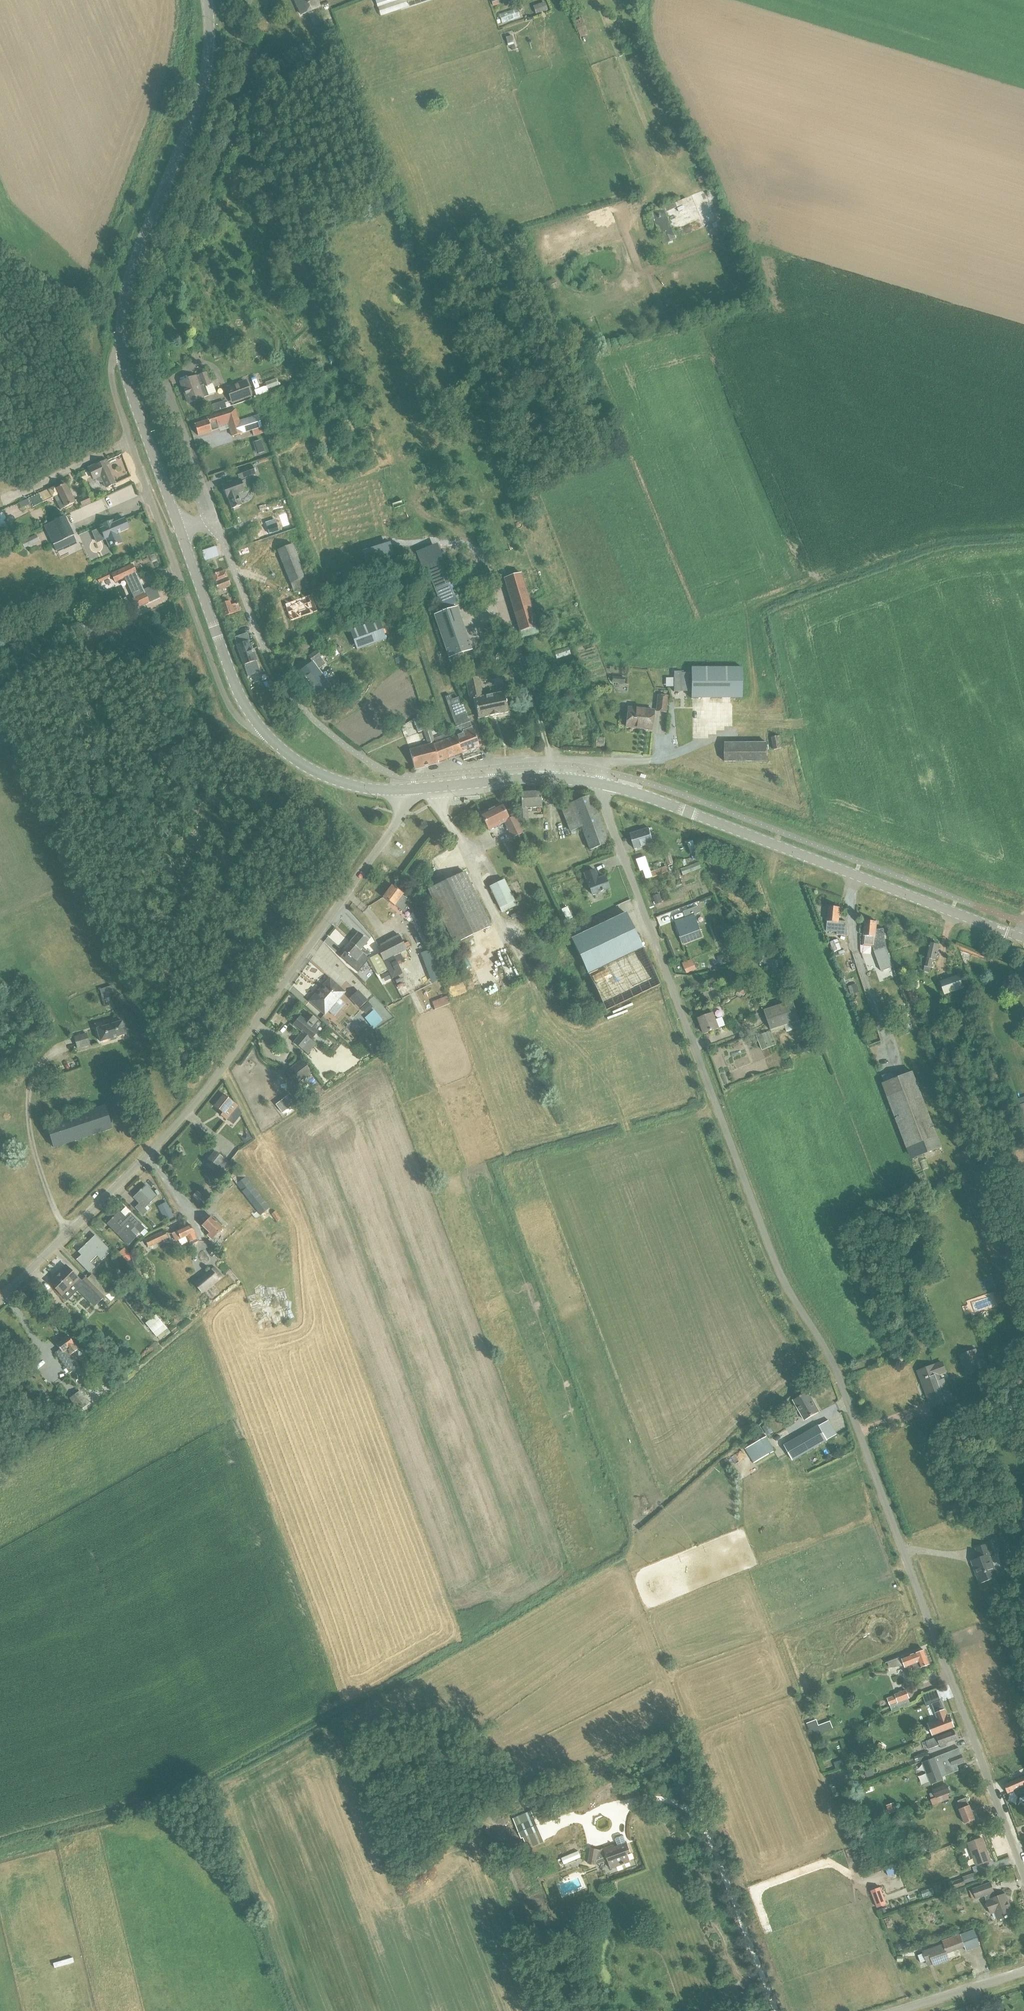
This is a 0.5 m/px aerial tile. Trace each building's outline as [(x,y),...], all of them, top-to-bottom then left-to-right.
[(297,3),(298,2),(303,14),(308,12),(311,13),(314,12),(315,9),(321,7),(318,0),(296,0),(297,3)] [(376,7),(378,7),(382,17),(433,1),(433,0),(374,0),(376,7)] [(533,6),(536,14),(548,10),(545,2),(533,6)] [(504,22),(523,16),(519,6),(501,13),(504,22)] [(583,16),(576,20),(582,35),(590,32),(583,16)] [(510,45),(517,43),(514,34),(507,35),(510,45)] [(663,206),(649,212),(662,243),(675,238),(663,206)] [(205,373),(181,382),(181,384),(188,402),(212,393),(216,392),(213,384),(209,385),(205,373)] [(276,378),(265,383),(267,389),(279,384),(276,378)] [(246,383),(242,384),(227,390),(232,402),(250,395),(246,383)] [(223,400),(209,406),(211,413),(226,407),(231,406),(230,404),(227,402),(224,403),(223,400)] [(202,423),(195,425),(198,435),(219,429),(218,426),(228,423),(232,436),(243,433),(262,427),(258,415),(239,421),(235,409),(201,420),(202,423)] [(254,440),(258,453),(266,451),(262,438),(254,440)] [(106,460),(88,468),(94,480),(95,480),(96,481),(100,483),(102,482),(105,488),(116,483),(108,467),(109,466),(107,461),(106,460)] [(241,505),(237,494),(245,491),(241,480),(255,475),(252,465),(236,471),(239,480),(222,486),(227,498),(228,498),(232,509),(241,505)] [(134,483),(119,489),(122,499),(137,494),(134,483)] [(57,487),(29,500),(33,508),(55,498),(60,509),(66,507),(74,502),(75,501),(71,492),(70,493),(66,486),(58,490),(57,487)] [(88,495),(79,499),(82,506),(91,502),(88,495)] [(91,506),(93,511),(104,506),(102,501),(91,506)] [(8,520),(2,508),(0,509),(0,524),(8,520)] [(44,526),(53,545),(73,536),(64,516),(44,526)] [(101,528),(93,532),(97,543),(106,539),(110,548),(122,543),(118,533),(129,529),(124,519),(114,523),(113,520),(100,526),(101,528)] [(279,531),(276,524),(267,527),(269,534),(279,531)] [(30,536),(33,543),(40,539),(38,533),(30,536)] [(390,541),(362,548),(368,568),(395,560),(390,541)] [(208,559),(221,555),(217,544),(204,548),(208,559)] [(436,544),(415,553),(422,570),(425,568),(441,610),(457,604),(440,562),(443,561),(436,544)] [(277,550),(287,576),(294,593),(308,587),(291,545),(277,550)] [(115,582),(125,578),(134,598),(132,599),(136,608),(149,602),(135,573),(136,573),(132,564),(112,573),(111,572),(97,579),(99,582),(112,576),(115,582)] [(215,574),(212,575),(216,586),(218,591),(231,585),(228,577),(227,576),(227,574),(226,572),(223,573),(219,574),(218,573),(216,573),(215,573),(215,574)] [(504,579),(521,639),(539,634),(521,574),(504,579)] [(283,602),(290,621),(319,611),(312,592),(283,602)] [(220,604),(225,616),(240,611),(238,605),(232,607),(229,601),(220,604)] [(457,607),(433,615),(449,658),(472,650),(457,607)] [(92,619),(74,627),(79,638),(97,630),(92,619)] [(350,631),(357,649),(385,639),(379,620),(350,631)] [(247,633),(234,637),(248,676),(260,672),(256,661),(254,652),(252,653),(248,642),(250,641),(247,633)] [(416,645),(413,633),(406,635),(410,647),(416,645)] [(17,641),(14,635),(2,641),(4,647),(17,641)] [(317,669),(325,664),(320,657),(322,655),(318,649),(307,657),(311,662),(298,671),(315,695),(329,685),(317,669)] [(557,657),(566,657),(566,649),(557,649),(557,657)] [(742,667),(691,667),(691,698),(742,698),(742,667)] [(681,671),(674,671),(674,691),(681,692),(681,691),(688,691),(688,673),(681,673),(681,671)] [(627,690),(628,675),(614,674),(614,689),(627,690)] [(503,693),(483,697),(479,676),(465,679),(469,700),(474,699),(478,719),(507,713),(503,693)] [(452,728),(455,736),(460,754),(479,747),(469,722),(466,713),(463,704),(461,704),(458,696),(452,699),(450,695),(445,697),(456,727),(452,728)] [(657,711),(665,712),(667,696),(658,695),(657,711)] [(628,708),(626,727),(652,730),(653,713),(644,712),(644,710),(645,710),(628,708)] [(427,722),(425,723),(432,745),(436,762),(437,762),(460,754),(455,736),(434,744),(427,722)] [(432,745),(425,723),(416,725),(418,732),(423,730),(428,745),(408,751),(414,770),(437,763),(437,762),(436,762),(432,745)] [(772,737),(774,750),(782,748),(779,736),(777,736),(776,734),(774,735),(774,737),(772,737)] [(767,762),(767,743),(725,743),(725,762),(767,762)] [(521,808),(517,808),(518,822),(528,822),(528,808),(541,807),(540,790),(521,791),(521,808)] [(591,796),(562,807),(571,831),(581,827),(589,850),(609,843),(591,796)] [(488,830),(503,822),(512,838),(522,833),(516,823),(513,817),(508,819),(500,804),(480,814),(488,830)] [(630,835),(635,849),(654,842),(649,828),(630,835)] [(696,839),(689,840),(692,854),(699,852),(696,839)] [(664,853),(668,865),(674,862),(670,851),(664,853)] [(637,861),(640,871),(645,869),(648,879),(654,877),(650,858),(637,861)] [(702,868),(700,862),(684,867),(686,874),(702,868)] [(583,873),(586,880),(591,894),(607,888),(602,877),(596,880),(592,870),(583,873)] [(428,889),(454,944),(491,926),(465,872),(428,889)] [(489,886),(501,912),(516,905),(505,879),(489,886)] [(392,886),(383,897),(394,906),(395,905),(404,913),(409,907),(404,904),(407,900),(405,897),(402,895),(403,894),(392,886)] [(668,901),(674,898),(671,888),(664,890),(668,901)] [(660,894),(653,897),(656,905),(663,902),(660,894)] [(569,904),(563,907),(568,920),(575,918),(569,904)] [(694,914),(701,912),(698,906),(683,912),(685,917),(675,921),(681,936),(679,937),(683,945),(703,938),(694,914)] [(826,931),(837,932),(837,935),(848,936),(846,923),(838,922),(840,909),(829,907),(826,931)] [(644,947),(642,948),(626,912),(571,937),(604,1009),(658,984),(643,950),(645,949),(644,947)] [(865,922),(863,946),(873,947),(874,952),(886,947),(884,929),(876,930),(877,923),(865,922)] [(359,932),(351,941),(364,953),(367,955),(370,952),(367,949),(366,951),(362,947),(368,940),(359,932)] [(377,948),(384,960),(406,948),(399,936),(377,948)] [(839,938),(832,941),(836,951),(843,948),(839,938)] [(345,951),(340,957),(358,972),(368,960),(364,954),(364,953),(351,941),(344,949),(345,951)] [(924,966),(925,966),(924,971),(930,972),(933,960),(936,961),(939,947),(930,944),(924,966)] [(432,946),(424,947),(426,955),(433,954),(432,946)] [(875,952),(879,967),(891,963),(886,948),(875,952)] [(712,955),(715,966),(729,961),(726,950),(712,955)] [(370,958),(379,975),(387,971),(379,954),(370,958)] [(693,960),(683,964),(687,973),(697,969),(696,968),(704,965),(701,959),(694,962),(693,960)] [(940,982),(945,995),(963,989),(958,976),(940,982)] [(310,1001),(325,1014),(344,992),(329,978),(310,1001)] [(465,979),(449,984),(452,996),(468,991),(465,979)] [(105,1006),(114,1005),(112,985),(103,986),(105,1006)] [(907,990),(911,1002),(919,999),(915,987),(907,990)] [(350,997),(360,1007),(367,1000),(357,990),(350,997)] [(434,999),(436,1008),(451,1003),(448,994),(434,999)] [(765,1012),(772,1033),(785,1028),(787,1032),(802,1027),(794,1002),(765,1012)] [(721,1017),(715,1020),(712,1014),(698,1018),(704,1034),(718,1029),(718,1028),(724,1026),(721,1017)] [(305,1021),(300,1016),(293,1025),(302,1033),(294,1042),(303,1049),(318,1031),(315,1028),(319,1023),(310,1015),(305,1021)] [(96,1029),(100,1042),(126,1034),(122,1021),(115,1023),(114,1021),(103,1025),(103,1027),(96,1029)] [(74,1037),(77,1049),(90,1045),(87,1033),(74,1037)] [(311,1073),(302,1060),(286,1072),(295,1085),(311,1073)] [(882,1077),(913,1158),(941,1147),(913,1073),(894,1080),(892,1073),(882,1077)] [(275,1104),(281,1112),(296,1101),(290,1094),(275,1104)] [(224,1095),(214,1107),(222,1113),(221,1115),(226,1120),(227,1119),(233,1125),(242,1114),(237,1106),(238,1106),(224,1095)] [(45,1125),(53,1147),(111,1128),(103,1105),(45,1125)] [(214,1150),(205,1163),(219,1174),(229,1162),(214,1150)] [(230,1176),(262,1218),(273,1210),(270,1207),(269,1208),(240,1169),(230,1176)] [(130,1201),(135,1206),(135,1207),(141,1213),(143,1215),(148,1210),(144,1207),(156,1196),(145,1185),(133,1197),(133,1198),(130,1201)] [(194,1193),(199,1198),(205,1193),(200,1188),(194,1193)] [(174,1218),(166,1202),(158,1205),(166,1222),(174,1218)] [(108,1222),(118,1233),(129,1244),(137,1236),(135,1235),(139,1231),(140,1233),(145,1228),(129,1212),(126,1215),(120,1210),(108,1222)] [(272,1213),(277,1221),(281,1218),(275,1211),(272,1213)] [(207,1236),(211,1239),(222,1227),(211,1217),(202,1226),(210,1233),(207,1236)] [(187,1236),(190,1245),(198,1242),(191,1225),(173,1232),(176,1241),(187,1236)] [(145,1240),(148,1247),(168,1237),(165,1231),(145,1240)] [(77,1259),(89,1271),(94,1266),(89,1261),(97,1254),(101,1259),(110,1250),(101,1241),(97,1245),(91,1239),(79,1251),(82,1254),(77,1259)] [(120,1250),(126,1261),(134,1257),(128,1246),(120,1250)] [(62,1295),(67,1299),(79,1287),(74,1282),(79,1278),(65,1264),(49,1281),(62,1295)] [(194,1283),(201,1292),(221,1276),(214,1267),(194,1283)] [(91,1273),(87,1277),(104,1295),(109,1291),(91,1273)] [(104,1295),(87,1277),(85,1276),(79,1282),(98,1301),(104,1295)] [(254,1313),(284,1306),(281,1291),(251,1298),(254,1313)] [(157,1336),(160,1339),(166,1334),(167,1335),(170,1332),(156,1314),(145,1322),(156,1336),(157,1336)] [(67,1335),(55,1344),(59,1349),(62,1352),(57,1355),(69,1372),(77,1367),(69,1356),(70,1356),(78,1350),(67,1335)] [(941,1363),(934,1366),(933,1366),(917,1372),(928,1401),(930,1400),(933,1407),(951,1400),(948,1392),(944,1394),(937,1375),(945,1372),(941,1363)] [(69,1397),(79,1410),(89,1403),(80,1390),(69,1397)] [(808,1392),(794,1401),(805,1421),(820,1412),(808,1392)] [(784,1445),(792,1460),(827,1440),(818,1425),(784,1445)] [(746,1447),(754,1462),(775,1451),(767,1436),(746,1447)] [(822,1453),(815,1456),(819,1464),(826,1461),(822,1453)] [(971,1560),(980,1584),(998,1577),(990,1556),(995,1555),(990,1542),(975,1547),(979,1557),(971,1560)] [(920,1668),(929,1665),(924,1651),(915,1654),(909,1656),(908,1655),(885,1663),(887,1663),(889,1668),(903,1666),(904,1668),(911,1666),(912,1670),(920,1668)] [(895,1695),(887,1698),(890,1705),(909,1698),(910,1698),(906,1689),(894,1694),(895,1695)] [(909,1698),(890,1705),(892,1711),(911,1704),(909,1698)] [(937,1714),(940,1724),(930,1728),(933,1735),(955,1727),(952,1720),(949,1721),(942,1701),(933,1704),(936,1714),(937,1714)] [(926,1741),(928,1749),(957,1740),(955,1732),(926,1741)] [(957,1749),(923,1762),(932,1784),(944,1779),(942,1776),(956,1771),(954,1766),(962,1763),(957,1749)] [(914,1758),(915,1762),(919,1760),(919,1761),(929,1758),(927,1752),(916,1756),(917,1757),(914,1758)] [(1004,1785),(1008,1793),(1016,1790),(1019,1797),(1023,1795),(1023,1776),(1004,1785)] [(933,1790),(936,1798),(950,1793),(947,1785),(933,1790)] [(959,1809),(965,1825),(975,1821),(967,1798),(958,1801),(961,1809),(959,1809)] [(535,1819),(517,1827),(522,1838),(523,1838),(528,1849),(545,1842),(535,1819)] [(921,1847),(933,1842),(936,1850),(944,1847),(938,1829),(929,1832),(931,1839),(919,1843),(921,1847)] [(626,1844),(625,1841),(624,1838),(621,1837),(616,1838),(615,1841),(617,1847),(615,1848),(614,1846),(599,1851),(599,1850),(591,1849),(588,1863),(595,1866),(597,1861),(607,1857),(611,1869),(631,1862),(628,1853),(631,1852),(628,1844),(626,1844)] [(968,1844),(977,1866),(990,1861),(982,1839),(968,1844)] [(560,1859),(563,1865),(580,1858),(577,1852),(560,1859)] [(899,1863),(887,1864),(888,1874),(899,1873),(899,1863)] [(962,1878),(962,1879),(951,1883),(953,1890),(965,1885),(965,1884),(977,1880),(975,1873),(962,1878)] [(993,1908),(998,1920),(1013,1915),(1006,1894),(995,1897),(994,1892),(991,1883),(973,1889),(976,1899),(984,1896),(989,1909),(993,1908)] [(879,1907),(889,1903),(883,1886),(872,1889),(879,1907)] [(927,1961),(929,1967),(934,1965),(934,1966),(949,1960),(947,1953),(965,1947),(966,1950),(978,1946),(973,1933),(961,1937),(960,1935),(942,1941),(944,1944),(928,1950),(923,1952),(924,1953),(918,1955),(921,1963),(927,1961)] [(977,1970),(985,1966),(983,1961),(975,1965),(977,1970)]
